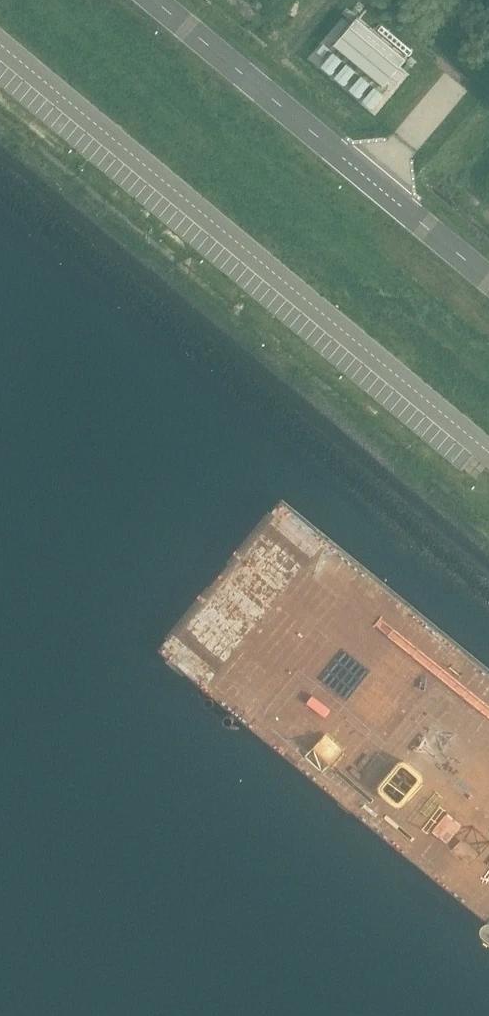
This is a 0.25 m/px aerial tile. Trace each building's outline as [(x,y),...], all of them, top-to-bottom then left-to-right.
[(342,36),(334,45),(384,87),(400,69),(407,59),(357,18),(356,19),(342,36)]
